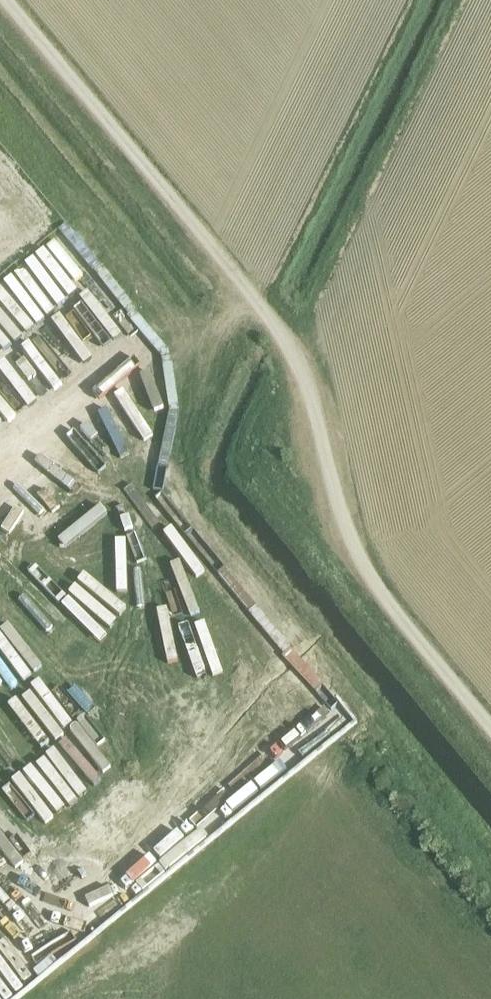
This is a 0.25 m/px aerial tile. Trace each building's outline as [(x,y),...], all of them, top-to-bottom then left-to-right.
[(17,894),(42,874),(28,856),(3,877),(17,894)] [(54,871),(46,878),(66,899),(74,892),(54,871)] [(35,946),(61,918),(39,898),(30,907),(33,910),(16,928),(35,946)]
